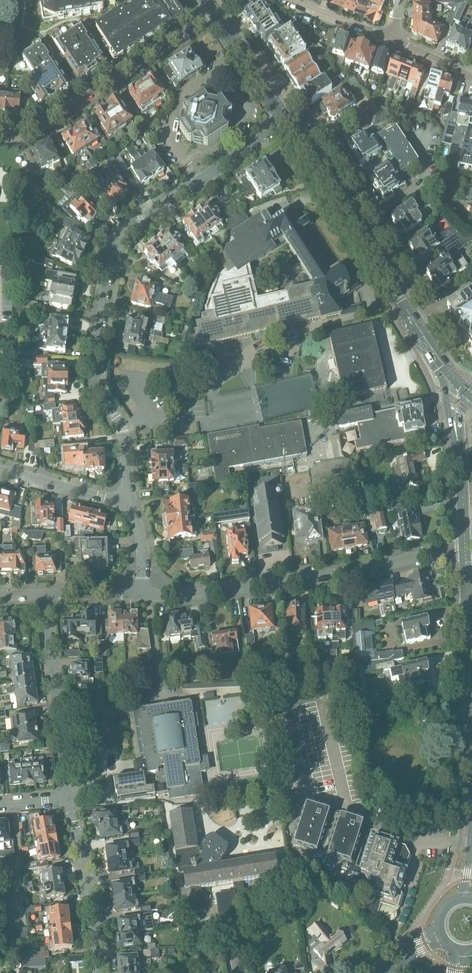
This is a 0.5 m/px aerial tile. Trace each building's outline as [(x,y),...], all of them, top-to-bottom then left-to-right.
[(22,56),(35,77),(28,81),(40,100),(42,103),(60,91),(68,86),(78,80),(85,75),(87,78),(99,70),(114,61),(116,59),(123,55),(182,17),(171,0),(30,0),(31,50),(22,56)] [(365,10),(369,0),(356,0),(354,5),(359,8),(359,9),(363,10),(364,9),(365,10)] [(381,0),(369,0),(365,10),(369,11),(368,12),(378,16),(380,7),(381,8),(381,7),(379,6),(381,0)] [(250,21),(254,29),(273,17),(270,11),(268,13),(263,5),(259,4),(258,5),(255,2),(253,1),(247,5),(247,7),(248,9),(244,11),(244,14),(243,14),(248,22),(250,21)] [(451,9),(444,24),(450,27),(453,20),(460,4),(454,4),(453,4),(451,9)] [(460,4),(453,20),(458,23),(467,4),(464,4),(460,4)] [(413,20),(431,20),(431,11),(430,11),(430,6),(413,6),(413,14),(414,14),(413,15),(413,18),(414,19),(413,19),(413,20)] [(470,20),(456,51),(466,56),(466,55),(470,57),(471,53),(471,48),(469,47),(471,42),(471,14),(469,20),(470,20)] [(283,32),(273,17),(254,29),(251,32),(255,39),(259,37),(264,44),(283,32)] [(461,24),(458,23),(446,47),(456,51),(470,20),(469,20),(464,17),(461,24)] [(413,26),(413,34),(413,35),(417,37),(417,36),(423,38),(426,30),(429,31),(432,24),(433,22),(431,21),(431,20),(413,20),(413,21),(414,21),(413,22),(413,25),(414,26),(413,26)] [(426,30),(423,38),(437,44),(443,29),(432,24),(429,31),(426,30)] [(276,56),(306,36),(298,25),(268,44),(269,45),(267,45),(272,53),(273,52),(276,56)] [(341,35),(340,36),(338,38),(337,38),(331,56),(337,58),(336,63),(340,66),(341,66),(350,42),(346,41),(347,38),(346,37),(341,35)] [(306,36),(276,56),(274,57),(279,64),(281,64),(284,68),(304,55),(307,53),(314,48),(306,36)] [(354,72),(363,49),(358,47),(360,44),(359,42),(355,41),(354,42),(353,45),(351,45),(344,64),(351,66),(348,74),(353,77),(354,72)] [(324,49),(318,44),(315,48),(321,53),(324,49)] [(367,72),(374,53),(373,52),(374,48),(373,47),(370,46),(368,47),(367,50),(363,49),(354,72),(361,75),(363,70),(367,72)] [(378,75),(383,77),(390,58),(389,57),(390,53),(383,51),(382,55),(378,54),(368,82),(375,84),(378,75)] [(307,53),(304,55),(305,57),(285,69),(287,73),(287,74),(287,76),(291,82),(317,65),(313,60),(312,60),(307,53)] [(195,64),(189,54),(188,55),(188,54),(187,54),(186,54),(185,54),(184,54),(183,54),(182,55),(181,56),(181,57),(181,58),(181,59),(169,67),(169,68),(164,72),(170,81),(171,80),(176,88),(201,72),(201,71),(205,68),(201,61),(196,64),(196,63),(195,64)] [(401,72),(404,63),(393,58),(386,75),(392,77),(387,89),(392,91),(397,80),(396,79),(398,72),(401,72)] [(405,90),(414,67),(413,66),(404,63),(401,72),(398,72),(396,79),(397,80),(392,91),(397,93),(399,88),(405,90)] [(297,89),(300,93),(323,77),(321,74),(320,74),(318,72),(320,70),(317,65),(291,82),(295,89),(297,89)] [(414,99),(425,71),(422,71),(422,70),(415,67),(414,67),(405,90),(410,92),(408,97),(414,99)] [(432,74),(430,74),(425,91),(431,93),(429,100),(427,106),(429,106),(428,110),(432,111),(434,105),(442,78),(442,77),(438,76),(437,74),(434,73),(432,74)] [(346,83),(352,93),(361,87),(354,77),(346,83)] [(145,80),(140,83),(154,106),(166,99),(163,95),(152,78),(148,81),(147,80),(145,80)] [(443,96),(448,98),(453,81),(442,78),(434,105),(440,107),(443,96)] [(324,80),(304,93),(306,97),(305,98),(309,106),(311,105),(331,92),(324,80)] [(154,106),(140,83),(133,87),(133,89),(134,90),(129,93),(140,110),(142,114),(154,106)] [(351,107),(355,105),(351,97),(349,99),(343,90),(323,103),(318,107),(324,114),(327,112),(329,115),(329,116),(329,117),(329,118),(330,119),(331,120),(332,120),(333,120),(334,120),(335,120),(336,119),(337,118),(337,117),(338,117),(340,120),(348,114),(346,111),(352,107),(351,107)] [(13,96),(7,95),(5,115),(6,115),(7,117),(10,117),(11,116),(13,116),(13,115),(19,115),(21,92),(13,92),(13,96)] [(188,141),(191,142),(195,139),(201,140),(205,145),(207,145),(228,132),(229,129),(226,124),(227,118),(232,115),(232,112),(224,99),(221,99),(217,101),(215,99),(213,99),(213,101),(210,101),(207,96),(204,95),(184,109),(183,111),(186,116),(185,122),(180,125),(179,128),(188,141)] [(112,108),(108,110),(121,129),(133,121),(117,98),(111,102),(110,106),(112,108)] [(443,138),(454,140),(450,158),(448,158),(446,166),(457,170),(459,164),(460,159),(460,158),(463,147),(464,144),(467,135),(467,133),(468,129),(469,125),(471,109),(471,102),(461,99),(457,117),(450,115),(448,115),(447,120),(443,138)] [(378,111),(370,101),(361,107),(368,118),(378,111)] [(403,120),(410,119),(410,118),(415,105),(409,103),(403,120)] [(451,115),(453,105),(447,103),(443,116),(451,115)] [(459,164),(471,167),(471,109),(469,125),(468,129),(467,133),(467,135),(464,144),(463,147),(460,158),(460,159),(459,164)] [(121,129),(108,110),(105,112),(104,110),(95,115),(97,117),(96,118),(109,137),(121,129)] [(384,113),(382,117),(385,121),(387,125),(392,113),(385,110),(384,113)] [(382,117),(378,111),(368,118),(374,128),(385,121),(382,117)] [(78,129),(74,131),(86,149),(98,142),(86,124),(85,122),(82,122),(77,124),(77,127),(78,129)] [(418,162),(407,145),(396,128),(386,134),(385,133),(377,138),(372,141),(375,145),(381,141),(389,153),(386,156),(387,158),(388,160),(392,157),(400,170),(394,173),(397,178),(400,175),(409,170),(408,168),(418,162)] [(381,153),(375,145),(372,141),(377,138),(372,130),(363,135),(356,140),(354,136),(351,136),(347,139),(347,141),(349,144),(348,145),(349,146),(354,153),(353,153),(356,158),(361,165),(361,166),(362,165),(369,161),(370,161),(369,160),(381,153)] [(62,134),(62,136),(63,138),(62,139),(68,148),(74,157),(86,149),(74,131),(71,134),(69,131),(67,131),(62,134)] [(156,149),(147,137),(142,140),(151,152),(156,149)] [(128,140),(123,143),(125,146),(123,147),(132,159),(133,159),(136,165),(131,168),(142,185),(143,185),(144,186),(148,183),(148,182),(148,181),(153,178),(138,154),(137,155),(128,140)] [(51,142),(27,152),(36,173),(42,171),(53,166),(55,170),(57,171),(61,169),(61,168),(62,167),(60,163),(57,155),(59,154),(57,149),(54,150),(51,142)] [(138,154),(153,178),(157,175),(157,176),(159,176),(163,174),(163,172),(163,171),(164,170),(153,154),(147,158),(143,151),(138,154)] [(111,157),(106,160),(110,167),(115,163),(114,162),(111,157)] [(120,158),(114,162),(115,163),(123,175),(128,171),(120,158)] [(92,159),(87,162),(91,169),(96,167),(95,164),(92,159)] [(245,194),(273,176),(270,172),(265,165),(265,164),(264,164),(262,160),(256,164),(253,166),(256,170),(247,176),(247,177),(240,181),(244,187),(242,188),(245,194)] [(111,181),(106,185),(119,203),(131,195),(123,184),(124,183),(123,181),(126,179),(124,176),(123,175),(115,163),(110,167),(109,168),(117,179),(112,182),(111,181)] [(397,178),(394,173),(389,166),(370,177),(369,178),(370,179),(375,186),(374,186),(377,191),(378,190),(382,197),(383,198),(385,202),(394,196),(391,193),(398,188),(405,183),(400,175),(397,178)] [(94,168),(87,173),(101,192),(96,195),(108,211),(119,203),(106,185),(94,168)] [(273,198),(282,192),(279,188),(280,187),(279,186),(275,180),(275,179),(273,176),(245,194),(248,198),(256,193),(261,199),(270,193),(273,198)] [(31,181),(15,180),(15,186),(31,195),(31,181)] [(67,187),(71,191),(73,189),(65,180),(59,186),(64,191),(67,187)] [(229,201),(225,196),(218,200),(222,206),(229,201)] [(72,199),(61,209),(70,218),(74,222),(78,218),(83,223),(84,222),(87,226),(90,226),(92,224),(97,224),(99,221),(100,217),(83,199),(77,205),(73,200),(72,199)] [(415,227),(421,224),(421,220),(417,213),(431,205),(429,201),(418,201),(391,218),(396,226),(395,227),(400,234),(405,230),(407,234),(416,228),(415,227)] [(203,209),(195,215),(209,235),(216,230),(218,234),(224,230),(222,226),(223,226),(219,219),(219,215),(216,212),(213,211),(213,212),(209,207),(204,210),(203,209)] [(321,320),(321,321),(362,311),(361,305),(339,311),(337,302),(362,286),(361,285),(347,294),(343,289),(349,285),(350,285),(350,284),(349,283),(348,283),(347,283),(337,268),(330,273),(302,230),(308,227),(304,222),(302,223),(293,210),(292,210),(290,208),(275,218),(272,214),(267,218),(265,215),(264,215),(263,215),(262,215),(254,221),(233,234),(232,235),(231,236),(231,237),(231,238),(235,244),(226,249),(219,270),(222,275),(216,280),(205,310),(207,317),(202,318),(203,325),(196,326),(194,327),(194,326),(185,350),(186,351),(198,348),(254,335),(254,334),(268,331),(269,332),(321,320)] [(233,219),(227,223),(227,233),(229,233),(233,230),(233,234),(254,221),(252,218),(248,220),(243,213),(238,216),(238,215),(237,215),(236,214),(235,214),(234,215),(233,215),(233,216),(233,217),(233,218),(233,219)] [(191,237),(195,243),(189,247),(193,253),(197,258),(202,254),(197,248),(204,242),(202,239),(209,235),(195,215),(188,219),(189,220),(183,224),(187,229),(186,230),(186,233),(189,239),(191,237)] [(70,221),(66,228),(71,231),(75,224),(70,221)] [(66,229),(59,242),(83,255),(90,241),(72,231),(71,231),(66,228),(66,229)] [(416,240),(408,245),(413,252),(412,253),(416,260),(421,257),(422,257),(431,252),(430,251),(439,245),(435,238),(430,231),(428,228),(418,235),(414,237),(416,240)] [(188,256),(193,253),(189,247),(188,245),(184,248),(180,244),(180,241),(178,237),(174,237),(170,232),(165,236),(164,236),(157,242),(175,265),(182,259),(181,257),(186,254),(188,256)] [(449,238),(441,243),(446,250),(449,248),(458,242),(462,239),(459,234),(458,233),(450,239),(449,238)] [(446,250),(450,257),(462,248),(471,242),(471,241),(468,236),(462,239),(458,242),(449,248),(446,250)] [(59,242),(52,256),(76,268),(83,255),(59,242)] [(175,265),(157,242),(150,247),(150,248),(145,252),(149,256),(148,257),(148,260),(151,264),(154,264),(158,270),(159,269),(162,272),(167,268),(165,266),(172,261),(175,265)] [(27,259),(52,270),(55,264),(30,254),(27,259)] [(441,263),(426,272),(431,280),(431,281),(437,291),(440,288),(442,290),(452,284),(449,280),(468,267),(459,254),(448,261),(447,259),(445,261),(444,258),(440,261),(441,263)] [(205,267),(210,274),(214,271),(209,264),(205,267)] [(48,283),(47,290),(76,295),(77,290),(75,287),(76,280),(58,276),(58,277),(48,275),(46,282),(48,283)] [(132,303),(151,308),(153,304),(171,309),(173,299),(155,294),(157,286),(152,285),(153,282),(151,280),(145,278),(143,279),(142,282),(137,281),(132,303)] [(192,286),(188,281),(181,286),(185,291),(192,286)] [(75,302),(76,295),(47,290),(45,298),(43,297),(42,302),(45,303),(44,305),(52,307),(71,310),(72,304),(75,302)] [(206,296),(193,292),(190,300),(202,304),(206,296)] [(462,329),(471,322),(471,299),(467,292),(458,298),(459,299),(458,300),(457,299),(456,299),(455,299),(456,300),(448,304),(447,305),(447,306),(448,307),(449,308),(448,310),(450,314),(452,313),(454,316),(454,317),(455,317),(460,324),(459,324),(460,326),(462,328),(462,329)] [(42,305),(23,301),(21,308),(28,309),(41,312),(42,305)] [(41,312),(28,309),(26,315),(40,317),(41,312)] [(163,335),(153,333),(154,325),(164,326),(165,320),(155,317),(155,320),(149,319),(148,322),(138,321),(134,320),(135,317),(129,316),(126,332),(162,339),(163,335)] [(41,325),(40,335),(67,338),(68,336),(69,335),(69,333),(68,331),(69,322),(50,320),(50,321),(49,326),(41,325)] [(462,329),(463,330),(463,329),(468,337),(469,338),(470,340),(469,342),(471,345),(471,322),(462,329)] [(372,327),(330,336),(329,337),(344,400),(374,393),(386,390),(379,358),(374,359),(371,347),(376,346),(372,327)] [(162,339),(126,332),(123,348),(129,349),(130,346),(134,347),(144,350),(145,342),(161,345),(162,339)] [(38,350),(47,351),(65,354),(67,345),(68,344),(68,341),(67,340),(67,338),(40,335),(38,350)] [(48,365),(48,379),(70,380),(70,373),(68,373),(68,370),(67,370),(68,365),(62,365),(62,364),(54,364),(54,365),(48,365)] [(70,380),(48,379),(44,379),(43,387),(45,387),(45,399),(43,399),(43,405),(55,404),(54,398),(52,398),(52,393),(54,393),(54,394),(61,394),(61,393),(67,393),(67,388),(68,388),(68,385),(70,385),(70,380)] [(419,405),(414,406),(371,415),(370,409),(336,416),(339,430),(358,426),(361,442),(355,443),(356,451),(412,440),(418,439),(426,437),(423,422),(421,423),(420,419),(422,418),(419,405)] [(60,424),(81,421),(80,414),(77,414),(77,408),(59,410),(60,424)] [(81,422),(81,421),(60,424),(62,440),(84,437),(83,431),(84,431),(86,429),(85,423),(83,422),(81,422)] [(207,435),(208,440),(215,480),(229,478),(228,468),(243,465),(243,467),(243,466),(306,455),(301,422),(259,430),(258,426),(207,435)] [(5,428),(1,448),(14,451),(14,446),(17,446),(16,447),(25,448),(26,436),(24,436),(24,432),(17,431),(17,430),(5,428)] [(55,439),(35,441),(36,449),(56,447),(55,439)] [(85,455),(85,451),(64,452),(64,456),(60,456),(60,465),(65,465),(65,468),(77,467),(77,470),(85,470),(85,472),(86,472),(86,470),(85,456),(85,455)] [(152,470),(179,469),(179,461),(181,460),(181,457),(178,454),(161,456),(161,451),(152,451),(152,456),(152,465),(152,470)] [(396,480),(392,481),(395,495),(405,493),(404,490),(418,487),(417,480),(414,465),(426,459),(423,452),(419,454),(412,457),(397,460),(399,467),(393,468),(396,480)] [(90,455),(85,455),(85,456),(86,470),(86,472),(95,472),(98,475),(101,474),(103,472),(103,471),(104,471),(103,454),(95,454),(90,454),(90,455)] [(154,483),(167,482),(180,481),(179,473),(179,469),(152,470),(152,475),(153,475),(154,483)] [(167,482),(154,483),(155,491),(168,491),(167,482)] [(188,485),(189,494),(199,493),(199,484),(188,485)] [(272,489),(263,490),(271,547),(281,546),(280,539),(283,539),(283,538),(282,538),(278,508),(279,508),(279,507),(277,507),(276,495),(282,494),(281,487),(272,489)] [(271,547),(263,490),(255,491),(256,498),(253,498),(255,510),(254,511),(255,511),(260,541),(259,542),(259,543),(262,542),(263,548),(271,547)] [(1,492),(0,497),(0,511),(3,512),(2,515),(9,517),(14,499),(15,499),(16,498),(16,497),(16,496),(15,496),(13,495),(1,492)] [(163,522),(194,519),(193,502),(166,504),(167,515),(165,515),(163,516),(162,518),(163,522)] [(47,526),(47,530),(55,529),(58,529),(58,533),(64,533),(63,521),(55,521),(54,505),(45,506),(45,504),(36,504),(36,513),(34,513),(34,523),(42,523),(42,526),(47,526)] [(348,513),(349,515),(358,513),(359,515),(365,513),(362,504),(347,507),(348,513)] [(320,540),(316,513),(315,508),(315,506),(311,506),(311,514),(307,515),(307,509),(296,510),(296,516),(296,519),(293,519),(294,524),(297,524),(299,539),(309,538),(309,542),(320,540)] [(407,509),(401,510),(401,508),(394,510),(393,507),(387,508),(388,515),(395,513),(398,529),(401,528),(403,543),(420,540),(419,538),(422,537),(418,518),(416,519),(414,513),(408,514),(407,509)] [(68,522),(86,527),(90,512),(79,509),(79,510),(72,508),(71,512),(68,514),(70,517),(68,522)] [(370,532),(378,530),(379,533),(382,534),(385,533),(386,531),(386,529),(387,528),(384,509),(373,511),(373,512),(367,513),(370,532)] [(222,524),(250,520),(248,510),(220,514),(222,524)] [(85,530),(83,538),(88,538),(92,537),(94,529),(103,531),(104,528),(106,529),(109,528),(110,524),(108,522),(106,521),(107,517),(100,516),(100,515),(90,512),(86,527),(85,530)] [(13,518),(10,530),(12,530),(18,530),(18,529),(21,520),(13,518)] [(194,519),(163,522),(163,526),(164,528),(166,529),(168,529),(169,539),(196,537),(194,519)] [(347,529),(342,530),(345,549),(346,551),(351,550),(352,548),(355,547),(352,529),(352,528),(351,528),(351,524),(346,525),(347,529)] [(352,529),(355,547),(367,545),(364,526),(352,528),(352,529)] [(209,528),(209,534),(200,535),(201,543),(210,541),(216,541),(217,540),(215,527),(209,528)] [(237,531),(226,533),(230,559),(231,559),(232,563),(234,564),(238,564),(239,562),(239,557),(248,556),(247,550),(248,550),(246,540),(245,540),(244,528),(237,529),(237,531)] [(46,532),(30,530),(30,539),(43,540),(46,532)] [(332,551),(345,549),(342,530),(329,532),(332,551)] [(79,556),(106,555),(105,549),(106,549),(106,545),(105,545),(105,543),(90,544),(90,543),(88,543),(88,538),(83,538),(78,538),(72,538),(66,538),(66,543),(73,542),(74,552),(79,552),(79,556)] [(46,558),(46,547),(33,547),(33,566),(36,566),(37,574),(38,574),(39,575),(43,575),(44,573),(46,573),(61,573),(61,564),(56,564),(56,558),(46,558)] [(192,550),(180,551),(182,560),(190,559),(191,569),(210,567),(208,551),(201,552),(201,555),(193,556),(192,550)] [(12,556),(13,573),(14,573),(15,575),(18,575),(19,573),(20,573),(20,574),(26,574),(25,553),(18,553),(17,554),(12,554),(12,556)] [(0,554),(0,575),(13,574),(13,573),(12,556),(12,554),(0,554)] [(97,572),(97,570),(106,569),(106,568),(110,568),(110,557),(106,558),(106,555),(79,556),(79,558),(79,562),(80,562),(80,570),(87,570),(87,572),(97,572)] [(410,580),(400,582),(403,594),(412,592),(414,601),(432,597),(427,575),(409,579),(410,580)] [(403,594),(400,582),(390,585),(389,582),(363,588),(367,603),(393,597),(403,594)] [(286,607),(288,635),(306,635),(303,607),(295,607),(295,605),(288,606),(288,607),(286,607)] [(251,611),(253,631),(273,628),(271,609),(259,610),(258,608),(253,609),(253,611),(251,611)] [(339,640),(353,640),(353,633),(345,633),(345,612),(344,612),(344,608),(335,608),(335,613),(335,614),(331,614),(332,639),(332,648),(332,657),(337,657),(337,649),(339,649),(339,640)] [(326,639),(332,639),(331,614),(327,614),(327,613),(326,609),(318,609),(318,613),(318,635),(317,636),(317,639),(318,640),(319,641),(320,644),(324,644),(326,641),(326,639)] [(124,636),(124,613),(108,613),(108,621),(107,621),(108,628),(109,628),(109,637),(124,636)] [(151,650),(148,629),(141,629),(138,630),(137,613),(124,613),(124,636),(136,636),(137,650),(151,650)] [(82,615),(82,617),(82,627),(80,627),(81,635),(80,635),(88,635),(88,637),(96,637),(95,619),(92,619),(92,614),(89,614),(88,614),(85,614),(83,615),(82,615)] [(193,626),(191,614),(177,616),(177,615),(178,623),(181,622),(183,638),(190,637),(191,639),(196,638),(198,649),(205,648),(201,624),(193,626)] [(178,623),(177,615),(171,616),(170,615),(166,616),(166,617),(163,618),(164,618),(167,638),(169,637),(170,640),(180,638),(180,637),(182,636),(183,638),(181,622),(178,623)] [(82,627),(82,617),(72,618),(72,620),(66,620),(66,621),(63,621),(64,631),(64,642),(80,642),(80,635),(81,635),(80,627),(82,627)] [(9,655),(17,654),(17,648),(18,648),(18,645),(16,644),(15,627),(16,626),(15,624),(14,623),(14,620),(0,622),(0,652),(8,651),(9,655)] [(426,640),(430,639),(426,620),(402,625),(402,627),(397,628),(401,645),(403,644),(404,646),(404,645),(404,644),(406,644),(406,645),(426,641),(426,640)] [(353,626),(353,633),(353,640),(352,669),(362,668),(362,669),(375,666),(393,662),(404,659),(402,651),(377,653),(375,626),(383,625),(382,621),(374,622),(374,623),(360,625),(353,626)] [(220,635),(212,636),(213,646),(216,645),(218,657),(234,655),(234,654),(239,653),(236,633),(228,634),(227,632),(220,633),(220,635)] [(246,636),(247,650),(255,650),(254,635),(246,636)] [(304,636),(305,656),(313,656),(312,635),(304,636)] [(161,644),(163,654),(170,653),(168,643),(161,644)] [(247,654),(239,655),(242,678),(251,677),(247,654)] [(11,657),(12,670),(32,668),(31,655),(20,657),(20,656),(11,657)] [(393,662),(375,666),(377,673),(395,668),(393,662)] [(72,673),(73,679),(78,679),(78,686),(89,685),(88,679),(89,679),(89,676),(92,676),(91,664),(78,664),(78,666),(72,666),(72,672),(72,673)] [(426,684),(429,683),(427,673),(425,664),(401,668),(401,669),(391,671),(392,680),(398,679),(400,687),(405,686),(405,688),(426,684)] [(377,673),(375,666),(362,669),(364,676),(377,673)] [(33,673),(32,668),(12,670),(14,682),(34,679),(35,678),(35,674),(33,673)] [(34,680),(34,679),(14,682),(15,688),(6,689),(7,696),(16,694),(36,692),(35,686),(36,685),(35,681),(34,680)] [(36,692),(16,694),(18,707),(27,706),(27,705),(37,704),(36,692)] [(370,700),(350,705),(352,715),(372,710),(370,700)] [(138,708),(132,709),(140,762),(134,763),(136,776),(113,779),(116,794),(112,794),(113,801),(120,800),(121,801),(155,796),(155,795),(164,794),(168,794),(169,800),(204,795),(201,773),(205,772),(203,757),(198,758),(194,728),(198,727),(197,714),(192,715),(190,702),(138,710),(138,708)] [(11,717),(13,730),(35,728),(34,714),(11,717)] [(35,728),(13,730),(13,737),(19,736),(19,744),(42,741),(41,732),(38,733),(38,732),(36,732),(35,728)] [(10,752),(10,744),(0,745),(0,753),(10,752)] [(27,765),(21,766),(23,785),(24,784),(27,786),(30,784),(34,784),(34,783),(35,783),(33,765),(33,759),(27,760),(27,765)] [(38,764),(33,765),(35,783),(46,782),(44,761),(38,761),(38,764)] [(23,785),(21,766),(21,763),(9,764),(11,785),(22,784),(22,785),(23,785)] [(383,840),(374,837),(372,836),(361,869),(356,867),(363,845),(361,841),(365,839),(366,835),(364,831),(362,830),(364,823),(340,816),(340,817),(337,816),(338,812),(334,811),(333,815),(330,814),(330,812),(306,805),(293,846),(305,849),(304,851),(309,856),(310,856),(342,886),(349,888),(348,891),(353,893),(352,896),(365,900),(363,906),(376,917),(391,922),(394,920),(397,912),(395,910),(398,908),(402,895),(400,892),(399,892),(400,890),(405,872),(402,871),(404,867),(407,866),(410,856),(405,847),(400,845),(392,868),(389,867),(391,862),(397,844),(386,841),(384,845),(381,844),(383,840)] [(118,824),(124,823),(123,813),(130,813),(129,807),(116,807),(116,810),(94,814),(95,820),(94,821),(95,825),(96,826),(97,827),(118,824)] [(214,836),(212,837),(210,837),(209,838),(207,839),(205,840),(204,841),(204,842),(203,843),(202,844),(202,846),(201,846),(201,848),(197,847),(192,811),(170,814),(179,874),(182,873),(185,891),(180,891),(184,914),(202,911),(200,897),(199,897),(198,890),(233,884),(234,893),(216,896),(222,934),(240,931),(236,908),(264,903),(262,889),(239,893),(238,883),(278,877),(274,856),(269,857),(269,859),(239,863),(238,857),(229,859),(225,860),(224,859),(225,857),(226,856),(227,854),(227,853),(227,852),(228,851),(228,849),(228,848),(228,846),(227,846),(214,837),(214,836)] [(30,824),(33,837),(55,833),(53,820),(47,821),(47,820),(33,823),(30,824)] [(10,843),(8,824),(6,822),(0,823),(0,844),(10,843)] [(118,824),(97,827),(97,828),(99,828),(101,839),(123,836),(122,830),(121,830),(120,824),(124,823),(118,824)] [(128,832),(129,839),(139,838),(138,831),(128,832)] [(55,833),(33,837),(36,850),(58,846),(55,833)] [(139,838),(129,839),(130,847),(141,845),(139,838)] [(109,862),(129,858),(128,851),(129,851),(128,845),(106,849),(103,852),(107,854),(108,854),(109,862)] [(58,846),(36,850),(38,862),(47,861),(60,858),(58,846)] [(129,858),(109,862),(110,869),(109,869),(106,872),(110,875),(132,871),(132,865),(130,865),(129,858)] [(134,869),(135,877),(145,875),(150,874),(149,868),(144,869),(144,867),(134,869)] [(39,874),(42,887),(62,884),(61,878),(63,878),(62,872),(61,873),(60,871),(39,874)] [(145,875),(135,877),(136,883),(146,882),(145,875)] [(305,878),(297,877),(296,885),(301,886),(303,888),(305,886),(304,884),(305,878)] [(115,899),(135,896),(134,888),(135,888),(134,882),(112,886),(110,889),(113,892),(114,891),(115,899)] [(62,884),(42,887),(44,900),(64,897),(64,895),(65,894),(65,889),(63,890),(62,884)] [(291,889),(281,890),(283,900),(292,899),(291,889)] [(135,896),(115,899),(116,907),(115,907),(113,910),(116,912),(138,908),(137,903),(136,903),(135,896)] [(141,913),(151,911),(150,904),(140,906),(141,913)] [(48,924),(69,922),(67,908),(46,911),(48,924)] [(295,909),(287,910),(288,920),(297,918),(295,909)] [(157,910),(151,911),(141,913),(142,920),(152,918),(151,917),(158,916),(157,910)] [(118,935),(142,931),(140,924),(141,924),(140,918),(118,922),(120,933),(117,934),(118,935)] [(70,922),(69,922),(48,924),(49,938),(70,935),(71,935),(70,922)] [(310,929),(318,938),(317,939),(318,940),(319,939),(322,943),(314,950),(321,959),(321,960),(313,962),(315,972),(316,972),(331,971),(329,957),(328,957),(329,955),(328,954),(331,951),(332,952),(335,950),(336,950),(336,949),(337,949),(338,949),(338,948),(339,948),(339,947),(340,947),(340,946),(341,946),(341,945),(346,940),(339,931),(331,937),(318,923),(310,929)] [(142,931),(118,935),(118,937),(116,938),(117,942),(119,942),(120,948),(141,945),(139,933),(142,932),(142,931)] [(72,948),(70,935),(49,938),(51,951),(72,948)] [(158,950),(151,954),(154,959),(160,955),(158,950)] [(32,961),(31,954),(30,951),(22,955),(23,968),(30,968),(29,961),(32,961)] [(48,952),(31,954),(32,961),(49,958),(48,952)] [(119,972),(139,970),(143,970),(142,962),(139,963),(139,957),(118,958),(119,965),(118,966),(118,969),(119,970),(119,972)]
